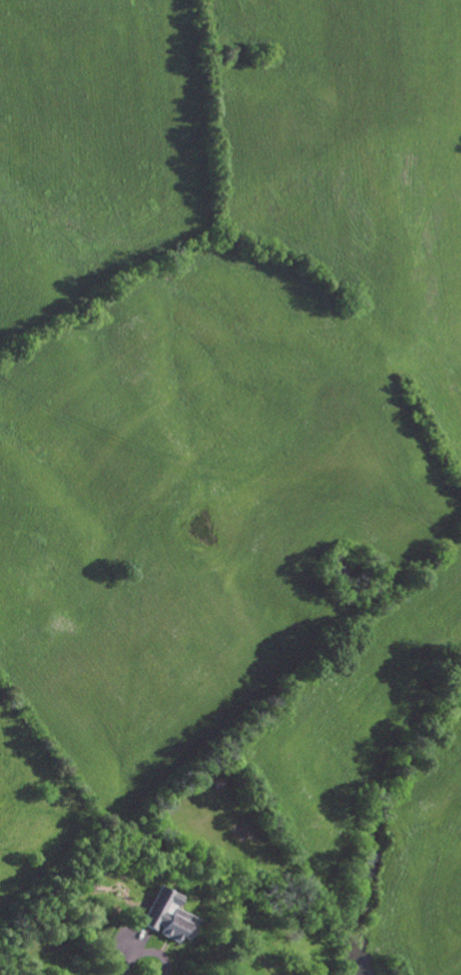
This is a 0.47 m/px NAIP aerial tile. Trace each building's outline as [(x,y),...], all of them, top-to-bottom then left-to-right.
[(197,921),(175,911),(181,898),(158,887),(140,926),(156,934),(156,935),(177,945),(180,938),(187,942),(197,921)]
